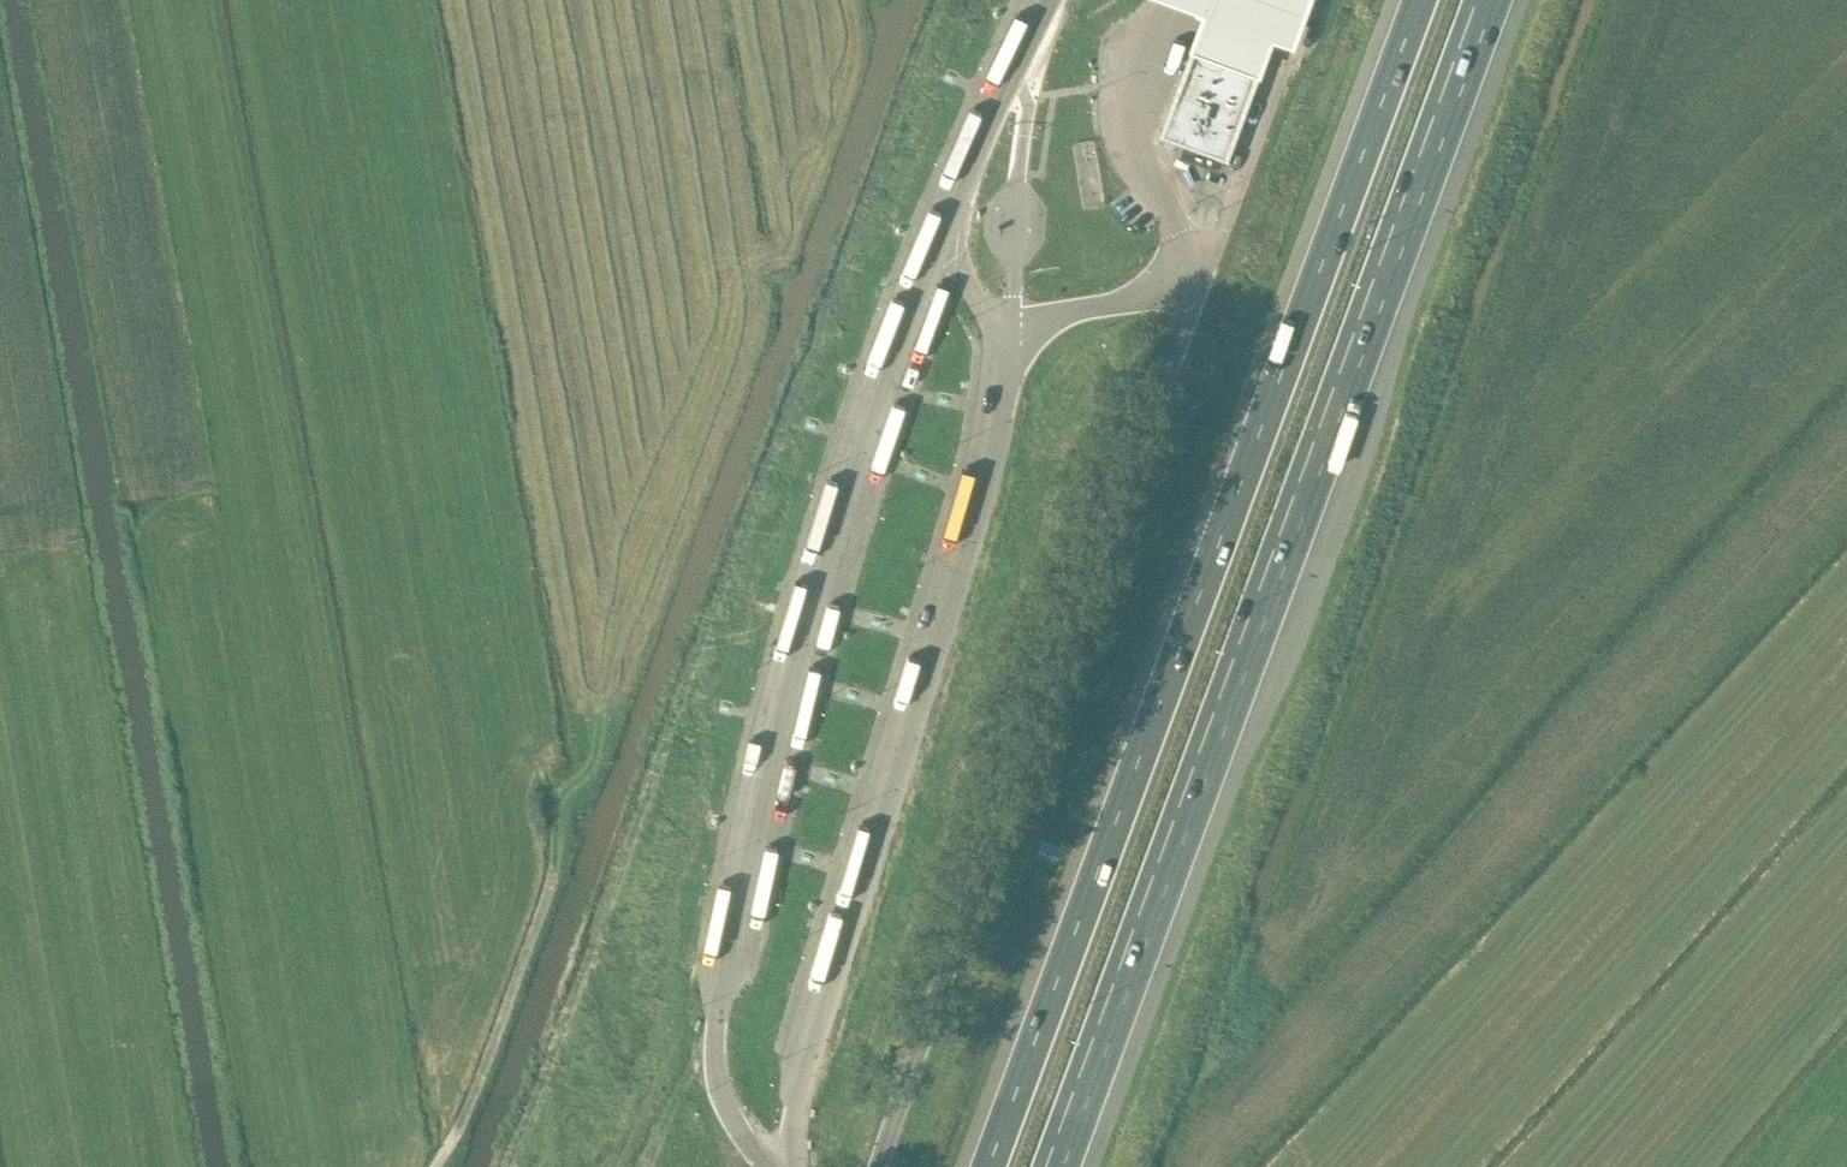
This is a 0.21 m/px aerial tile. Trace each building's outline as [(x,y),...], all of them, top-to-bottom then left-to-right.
[(1293,44),(1309,0),(1179,0),(1206,10),(1192,45),(1260,70),(1271,36),(1293,44)] [(1260,70),(1192,45),(1160,134),(1184,143),(1179,156),(1211,167),(1219,171),(1224,158),(1228,160),(1260,70)]
